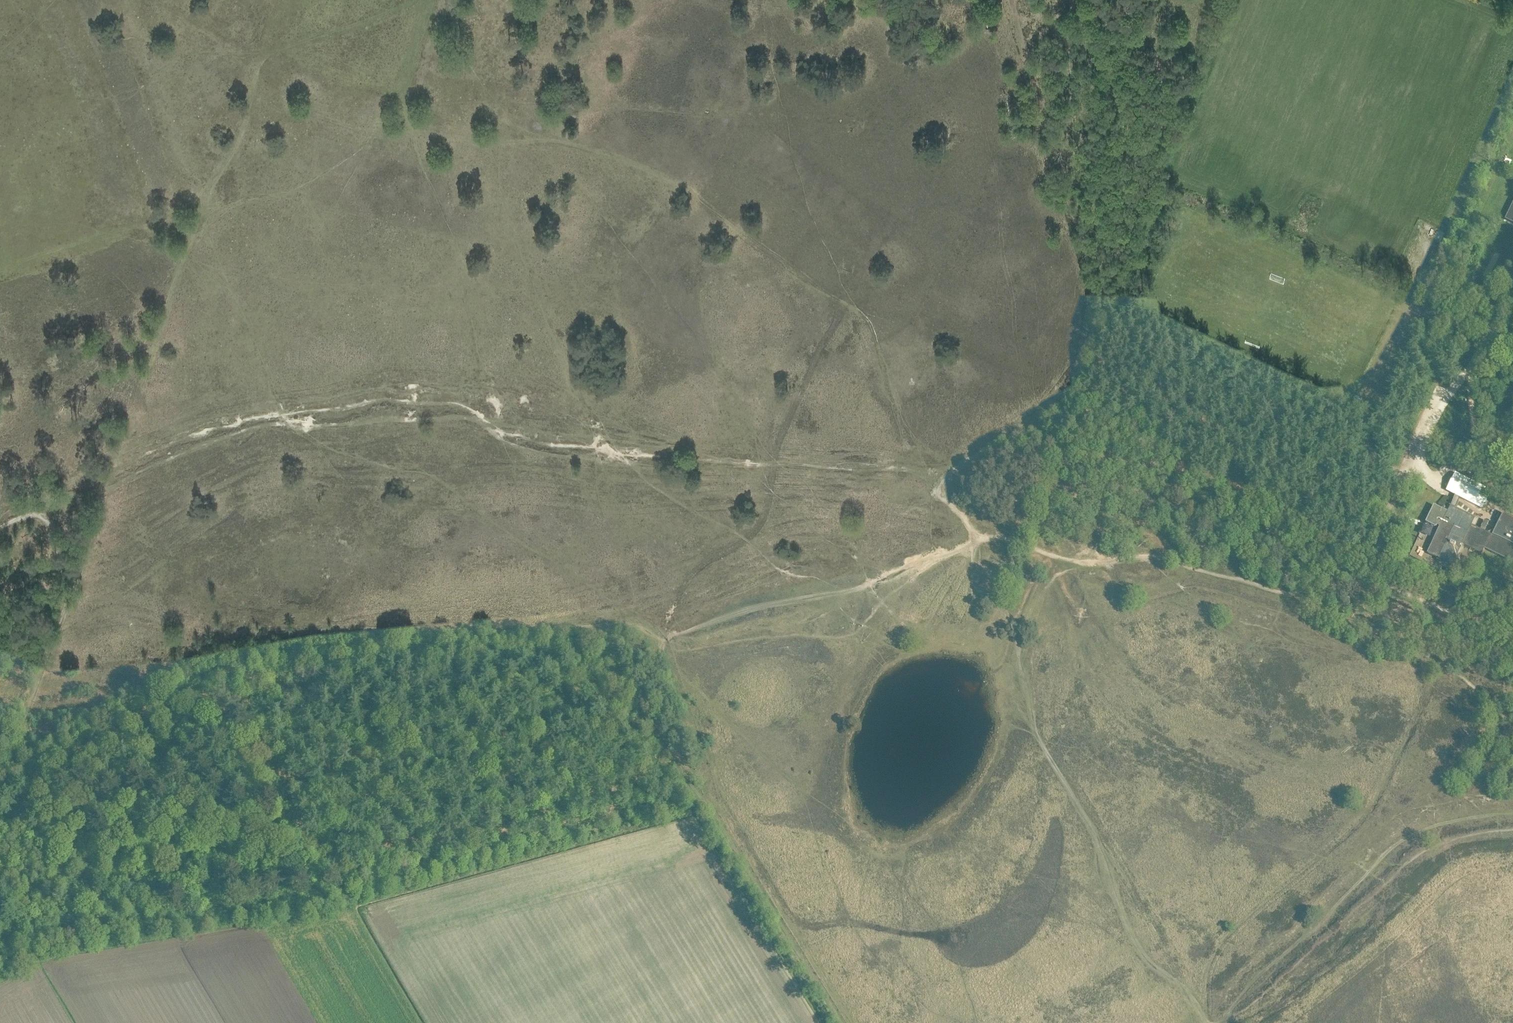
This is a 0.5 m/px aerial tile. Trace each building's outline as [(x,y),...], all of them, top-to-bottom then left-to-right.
[(1435,337),(1440,327),(1429,322),(1425,332),(1435,337)] [(1476,464),(1466,459),(1460,472),(1470,477),(1476,464)] [(1503,515),(1495,531),(1487,535),(1484,533),(1486,529),(1482,527),(1480,531),(1472,527),(1475,520),(1450,508),(1446,516),(1435,511),(1428,524),(1437,528),(1440,521),(1454,528),(1439,560),(1453,567),(1462,547),(1482,556),(1485,551),(1512,564),(1512,519),(1503,515)]
